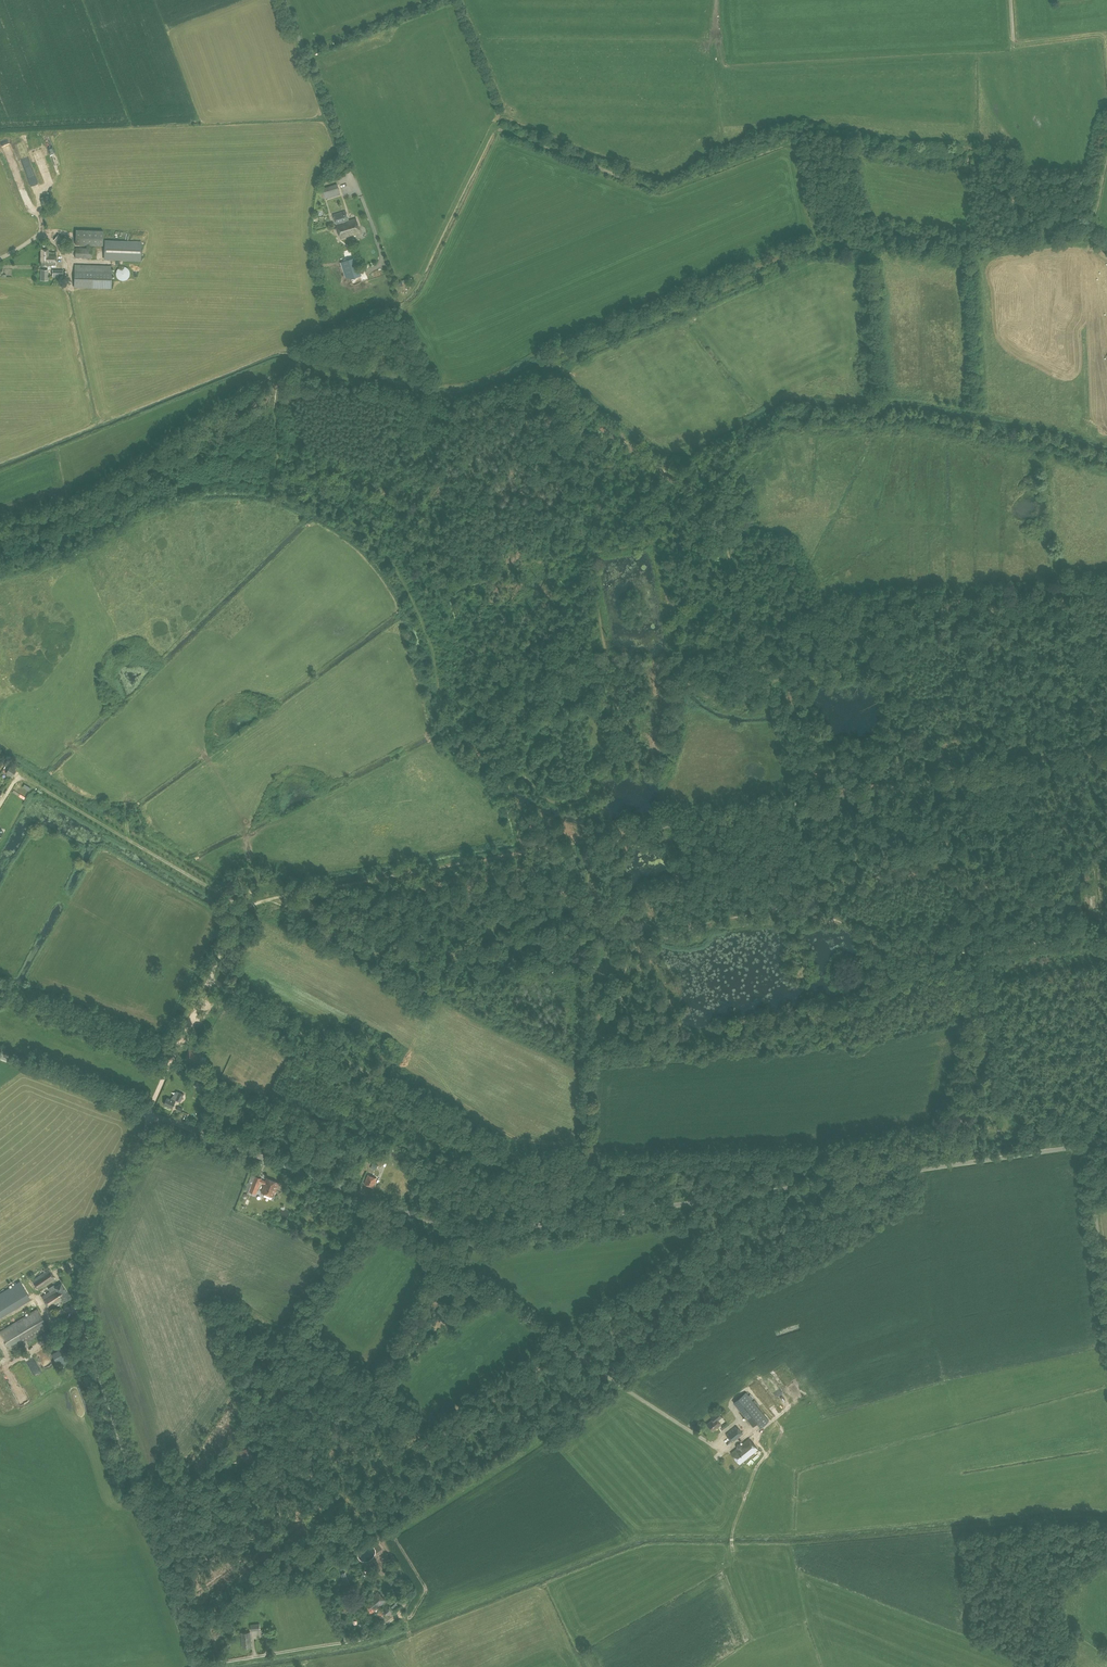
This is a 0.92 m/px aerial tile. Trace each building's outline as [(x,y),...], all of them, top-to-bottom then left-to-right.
[(326,199),(341,194),(338,183),(323,188),(326,199)] [(43,208),(45,207),(46,210),(50,209),(49,206),(51,206),(48,195),(41,198),(43,208)] [(361,232),(356,218),(349,220),(346,211),(333,215),(341,238),(352,235),(361,232)] [(104,230),(76,229),(75,244),(103,246),(104,230)] [(57,233),(53,240),(67,250),(71,246),(66,242),(67,241),(57,233)] [(105,241),(105,259),(141,260),(142,242),(105,241)] [(92,248),(76,247),(75,258),(92,258),(92,248)] [(41,249),(41,252),(41,266),(48,266),(50,265),(50,264),(56,264),(56,252),(48,252),(48,249),(41,249)] [(358,266),(354,254),(345,257),(349,269),(358,266)] [(74,287),(111,288),(112,265),(75,264),(74,287)] [(129,277),(130,276),(130,275),(130,274),(130,273),(130,272),(130,271),(129,271),(129,270),(129,269),(128,269),(127,268),(126,267),(125,267),(123,266),(122,267),(121,267),(120,267),(119,268),(118,268),(118,269),(117,269),(117,270),(117,271),(116,271),(116,272),(116,273),(116,274),(116,275),(117,276),(117,277),(118,278),(118,279),(119,279),(120,280),(121,280),(122,280),(123,281),(124,280),(125,280),(126,280),(127,279),(128,279),(128,278),(129,278),(129,277)] [(52,279),(63,279),(63,270),(52,270),(52,279)] [(6,773),(12,776),(16,770),(10,766),(6,773)] [(185,1059),(198,1065),(203,1054),(190,1048),(185,1059)] [(205,1085),(197,1081),(194,1086),(203,1090),(205,1085)] [(179,1092),(177,1096),(176,1100),(181,1102),(184,1094),(179,1092)] [(177,1096),(174,1095),(171,1099),(167,1097),(164,1104),(172,1108),(176,1100),(177,1096)] [(364,1183),(373,1187),(377,1178),(368,1174),(364,1183)] [(261,1192),(273,1197),(279,1182),(267,1178),(266,1180),(255,1176),(249,1191),(256,1194),(260,1183),(264,1184),(261,1192)] [(32,1279),(38,1289),(55,1278),(49,1268),(32,1279)] [(0,1293),(0,1312),(28,1295),(20,1281),(18,1282),(0,1293)] [(42,1296),(49,1308),(62,1300),(62,1301),(63,1300),(64,1301),(70,1297),(61,1283),(55,1287),(54,1285),(48,1288),(50,1291),(42,1296)] [(11,1351),(14,1349),(49,1328),(37,1308),(0,1331),(0,1333),(11,1351)] [(447,1312),(445,1313),(441,1308),(433,1314),(436,1318),(439,1316),(443,1321),(450,1316),(447,1312)] [(51,1353),(59,1366),(73,1358),(66,1345),(51,1353)] [(757,1423),(760,1428),(769,1421),(746,1392),(733,1402),(753,1427),(757,1423)] [(707,1424),(713,1431),(721,1424),(718,1420),(722,1417),(717,1411),(710,1417),(712,1419),(707,1424)] [(726,1434),(733,1442),(743,1434),(736,1425),(726,1434)] [(730,1453),(740,1464),(758,1449),(749,1438),(741,1444),(740,1444),(739,1444),(738,1444),(737,1444),(736,1445),(736,1446),(736,1447),(736,1448),(730,1453)] [(245,1455),(248,1463),(256,1460),(254,1454),(251,1455),(249,1448),(240,1451),(242,1456),(245,1455)] [(368,1611),(370,1613),(386,1600),(378,1591),(363,1604),(369,1610),(368,1611)] [(380,1610),(386,1617),(394,1610),(388,1604),(380,1610)] [(241,1632),(243,1647),(252,1647),(250,1631),(241,1632)]
